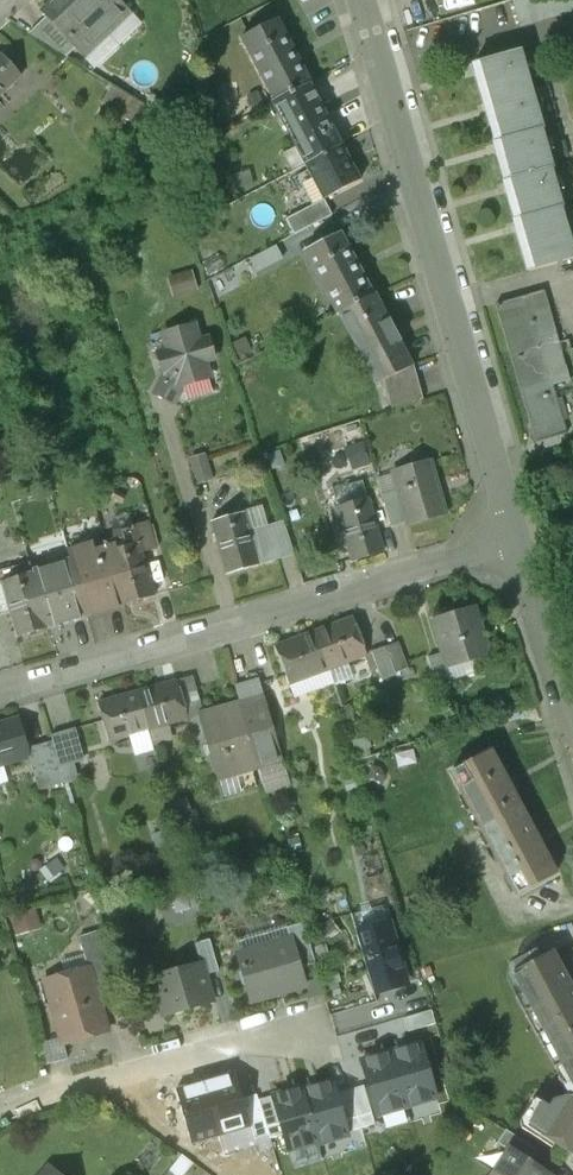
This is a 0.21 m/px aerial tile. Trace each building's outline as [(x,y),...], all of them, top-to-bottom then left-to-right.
[(82,52),(105,31),(76,0),(59,0),(58,1),(57,0),(56,0),(44,11),(48,16),(78,47),(82,52)] [(105,31),(127,10),(118,0),(76,0),(105,31)] [(66,58),(78,47),(48,16),(28,35),(66,58)] [(242,39),(275,101),(308,84),(310,83),(277,21),(242,39)] [(530,271),(572,258),(572,248),(562,208),(563,208),(552,169),(553,169),(541,129),(543,129),(521,51),(475,64),(497,141),(496,141),(507,181),(506,181),(517,220),(515,221),(530,271)] [(21,76),(0,53),(0,95),(21,76)] [(43,57),(34,66),(45,78),(55,70),(43,57)] [(273,102),(306,165),(341,146),(308,84),(275,101),(273,102)] [(110,85),(100,100),(129,118),(139,103),(110,85)] [(306,165),(325,199),(360,181),(341,146),(306,165)] [(333,216),(325,199),(286,220),(294,236),(333,216)] [(305,252),(338,314),(340,313),(373,296),(340,233),(305,252)] [(197,268),(173,275),(178,292),(202,285),(197,268)] [(558,341),(544,291),(497,305),(511,354),(558,341)] [(340,313),(377,384),(403,370),(412,365),(375,295),(373,296),(340,313)] [(164,375),(154,394),(175,404),(184,386),(209,378),(204,363),(214,360),(208,339),(198,342),(194,326),(164,335),(169,351),(158,354),(164,375)] [(511,354),(537,442),(566,434),(551,384),(570,379),(558,341),(511,354)] [(403,370),(405,374),(389,382),(396,408),(424,399),(413,364),(412,365),(403,370)] [(355,477),(369,473),(359,437),(344,441),(355,477)] [(188,460),(195,485),(211,480),(204,455),(188,460)] [(408,523),(408,525),(446,514),(431,463),(393,474),(398,491),(408,523)] [(408,523),(398,491),(382,496),(391,528),(408,523)] [(337,508),(353,560),(383,551),(368,499),(337,508)] [(212,521),(227,574),(258,565),(257,564),(276,559),(268,528),(249,534),(243,513),(212,521)] [(131,527),(132,529),(136,544),(139,544),(141,552),(155,548),(148,522),(131,527)] [(268,528),(276,559),(294,554),(283,524),(268,528)] [(108,552),(123,605),(154,596),(141,552),(139,544),(136,544),(132,529),(113,534),(115,540),(108,542),(107,542),(104,543),(107,553),(108,552)] [(70,562),(85,616),(123,605),(108,552),(107,553),(95,556),(92,546),(67,553),(70,562)] [(49,628),(85,617),(85,616),(70,562),(33,573),(33,574),(49,628)] [(11,611),(18,637),(49,628),(33,574),(3,583),(11,611)] [(3,583),(0,584),(0,615),(11,611),(3,583)] [(443,653),(448,669),(488,657),(472,606),(433,618),(443,653)] [(366,655),(352,618),(314,632),(328,669),(366,655)] [(276,647),(289,684),(328,669),(314,632),(276,647)] [(385,647),(395,674),(408,669),(398,642),(385,647)] [(395,674),(385,647),(371,652),(381,680),(395,674)] [(447,670),(448,669),(443,653),(428,658),(436,685),(450,681),(447,670)] [(178,686),(187,718),(199,715),(205,713),(196,680),(178,686)] [(178,686),(176,681),(137,692),(148,730),(187,718),(178,686)] [(239,703),(258,767),(258,768),(283,761),(259,681),(235,688),(239,703)] [(148,730),(137,692),(99,703),(110,741),(148,730)] [(199,715),(218,778),(258,767),(239,703),(205,713),(199,715)] [(19,719),(0,724),(0,765),(29,756),(19,719)] [(361,722),(347,726),(356,753),(370,748),(361,722)] [(72,735),(52,741),(59,763),(78,757),(72,735)] [(59,763),(52,741),(33,746),(40,768),(59,763)] [(452,772),(483,829),(500,820),(507,832),(527,822),(489,751),(452,772)] [(518,894),(555,874),(527,822),(507,832),(500,820),(483,829),(518,894)] [(201,885),(208,898),(218,892),(212,880),(201,885)] [(291,940),(300,969),(315,964),(303,923),(286,928),(290,940),(291,940)] [(405,984),(388,924),(356,933),(373,993),(405,984)] [(80,939),(89,968),(93,982),(119,974),(107,931),(80,939)] [(201,966),(202,966),(205,976),(219,972),(209,940),(194,944),(201,966)] [(291,940),(290,940),(238,956),(242,969),(239,975),(242,985),(247,988),(251,1001),(305,986),(300,969),(291,940)] [(550,953),(514,973),(547,1034),(572,1020),(572,995),(550,953)] [(164,998),(169,1015),(213,1003),(205,976),(202,966),(201,966),(193,968),(192,967),(151,978),(162,999),(164,998)] [(44,981),(63,1045),(108,1032),(93,982),(89,968),(44,981)] [(431,1010),(404,1018),(408,1033),(435,1024),(431,1010)] [(547,1034),(572,1083),(572,1020),(547,1034)] [(420,1043),(391,1052),(406,1107),(436,1098),(420,1043)] [(391,1052),(361,1061),(377,1115),(406,1107),(391,1052)] [(234,1074),(208,1082),(224,1137),(251,1129),(254,1141),(269,1136),(258,1100),(256,1095),(242,1099),(234,1074)] [(348,1136),(346,1131),(335,1093),(332,1081),(302,1090),(317,1142),(318,1144),(348,1136)] [(208,1082),(175,1091),(191,1147),(224,1137),(208,1082)] [(301,1088),(272,1096),(283,1135),(288,1151),(317,1142),(302,1090),(301,1088)] [(349,1089),(335,1093),(346,1131),(360,1127),(349,1089)] [(572,1155),(572,1094),(570,1096),(555,1101),(549,1108),(542,1104),(528,1126),(572,1155)] [(283,1135),(272,1096),(258,1100),(269,1136),(269,1139),(283,1135)] [(509,1151),(510,1150),(529,1162),(537,1150),(505,1130),(497,1142),(509,1151)] [(510,1150),(509,1151),(494,1174),(496,1174),(549,1174),(529,1162),(510,1150)] [(44,1174),(62,1174),(51,1166),(44,1174)]
